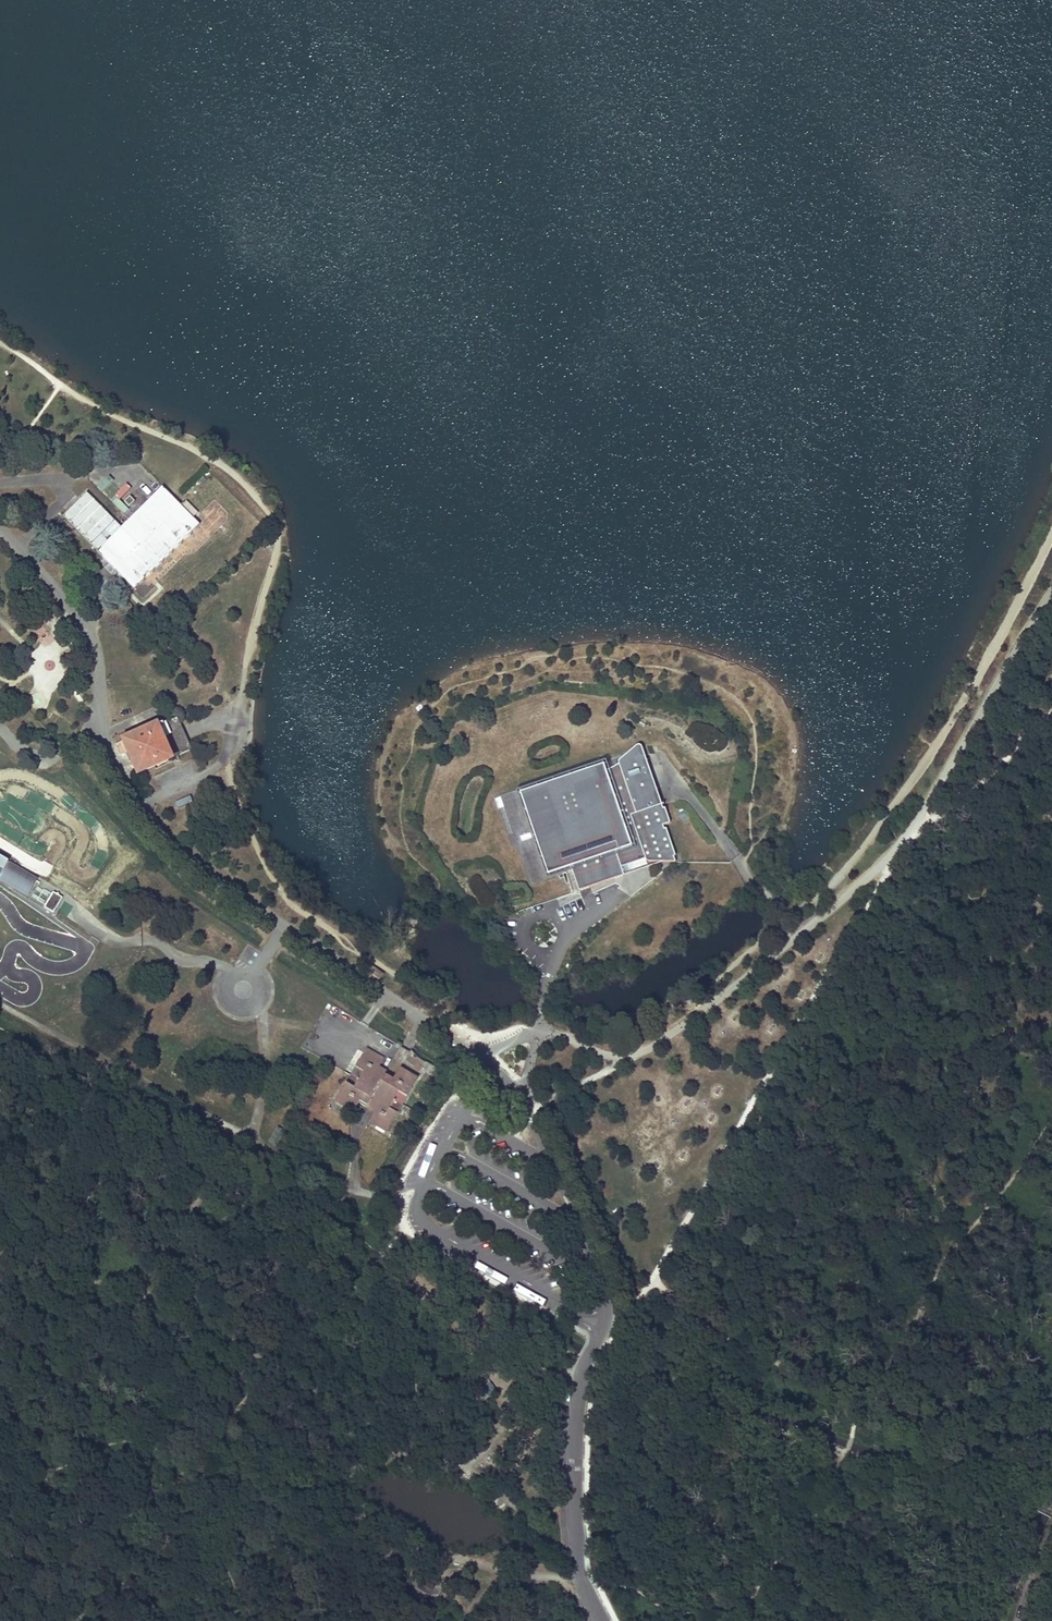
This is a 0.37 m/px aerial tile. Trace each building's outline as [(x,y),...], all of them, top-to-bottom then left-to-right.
[(108,475),(97,487),(115,505),(127,493),(108,475)] [(164,486),(142,507),(120,527),(87,492),(63,514),(131,588),(199,524),(164,486)] [(135,500),(132,497),(130,494),(124,500),(129,505),(135,500)] [(134,590),(141,601),(153,593),(146,582),(134,590)] [(140,663),(140,673),(153,674),(153,663),(140,663)] [(117,740),(121,751),(131,747),(141,770),(179,752),(163,718),(146,727),(144,723),(134,727),(136,731),(117,740)] [(676,855),(666,828),(665,828),(663,824),(670,822),(664,803),(662,803),(641,745),(639,744),(638,744),(637,744),(620,758),(619,761),(619,763),(605,768),(604,764),(521,792),(549,873),(571,866),(579,890),(624,874),(621,866),(646,858),(647,860),(649,861),(676,861),(674,855),(676,855)] [(179,809),(193,803),(190,796),(176,802),(179,809)] [(25,896),(35,879),(8,863),(9,860),(0,855),(0,881),(25,896)] [(45,907),(54,912),(62,897),(53,892),(45,907)] [(366,970),(380,979),(383,974),(369,965),(366,970)] [(416,1080),(407,1075),(399,1069),(394,1077),(379,1068),(383,1060),(367,1051),(357,1067),(363,1071),(353,1088),(347,1085),(338,1101),(355,1111),(359,1104),(375,1114),(371,1120),(388,1130),(398,1114),(389,1109),(400,1091),(407,1095),(416,1080)]
